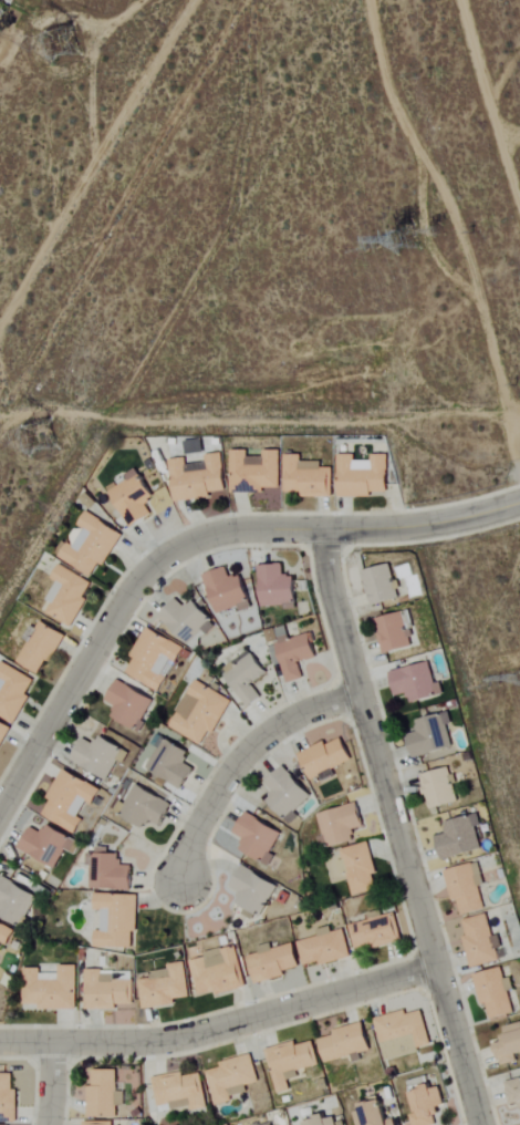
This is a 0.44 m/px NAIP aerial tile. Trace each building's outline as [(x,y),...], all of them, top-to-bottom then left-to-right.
[(282,451),(265,451),(265,457),(250,457),(250,451),(233,451),(232,493),(266,493),(266,488),(282,488),(282,451)] [(188,473),(186,458),(171,460),(176,502),(212,497),(212,493),(228,491),(223,453),(207,455),(209,470),(188,473)] [(285,493),(305,492),(305,497),(333,497),(333,469),(323,469),(323,463),(303,463),(303,455),(285,455),(285,493)] [(390,455),(373,455),(373,461),(357,461),(356,455),(340,455),(340,498),(373,498),(373,492),(390,492),(390,455)] [(154,515),(147,503),(155,499),(138,469),(124,476),(128,483),(112,492),(132,528),(154,515)] [(125,534),(88,512),(78,528),(76,526),(58,556),(92,577),(100,564),(105,567),(125,534)] [(260,566),(262,606),(298,605),(297,576),(284,576),(284,565),(260,566)] [(93,581),(59,566),(53,580),(57,582),(48,601),(52,603),(47,615),(75,628),(88,599),(86,598),(93,581)] [(371,605),(399,601),(393,566),(365,570),(371,605)] [(218,614),(240,607),(241,612),(253,608),(242,575),(231,579),(227,568),(205,575),(218,614)] [(160,617),(195,650),(216,627),(209,620),(211,617),(193,600),(186,607),(178,599),(160,617)] [(413,648),(405,613),(376,619),(384,654),(413,648)] [(52,663),(68,636),(39,620),(27,641),(30,642),(18,662),(39,674),(47,660),(52,663)] [(127,674),(158,690),(173,661),(177,663),(185,647),(148,627),(132,657),(135,659),(127,674)] [(278,644),(288,683),(304,679),(300,663),(319,658),(313,635),(278,644)] [(263,699),(253,684),(268,674),(254,652),(224,671),(248,709),(263,699)] [(3,662),(0,668),(0,679),(0,680),(0,716),(16,725),(31,697),(28,695),(36,680),(3,662)] [(446,695),(443,683),(436,685),(431,663),(392,672),(398,697),(409,694),(412,703),(446,695)] [(108,701),(117,707),(112,716),(137,731),(154,700),(120,681),(108,701)] [(204,745),(210,731),(216,734),(233,699),(194,681),(171,729),(204,745)] [(417,721),(420,732),(410,734),(415,757),(453,750),(446,715),(417,721)] [(13,728),(0,721),(0,751),(13,728)] [(72,761),(108,780),(124,749),(100,736),(95,745),(83,739),(72,761)] [(327,742),(300,754),(312,780),(354,761),(344,739),(329,746),(327,742)] [(147,769),(183,790),(196,769),(184,763),(188,755),(163,741),(147,769)] [(296,812),(313,797),(286,767),(267,784),(275,793),(268,799),(291,825),(300,817),(296,812)] [(102,790),(64,769),(47,800),(51,802),(43,816),(76,834),(84,820),(78,817),(87,802),(94,805),(102,790)] [(423,774),(430,809),(458,804),(452,769),(423,774)] [(127,805),(119,802),(114,814),(146,828),(149,821),(163,827),(173,801),(135,786),(127,805)] [(318,814),(327,849),(356,841),(353,830),(364,827),(358,804),(318,814)] [(284,834),(250,812),(236,834),(246,841),(241,848),(270,867),(277,856),(272,852),(284,834)] [(444,860),(483,850),(477,827),(483,825),(480,814),(446,823),(449,833),(437,836),(444,860)] [(65,850),(76,855),(82,841),(46,827),(44,833),(31,828),(21,852),(58,868),(65,850)] [(378,874),(371,843),(341,850),(344,861),(339,863),(342,875),(348,874),(353,896),(378,891),(374,875),(378,874)] [(91,890),(133,890),(133,865),(121,865),(121,854),(87,854),(87,865),(91,865),(91,890)] [(446,871),(454,901),(458,900),(463,917),(486,910),(474,864),(446,871)] [(280,885),(244,867),(233,888),(242,893),(237,903),(264,916),(280,885)] [(2,878),(0,882),(0,903),(1,903),(0,904),(0,917),(23,927),(37,894),(2,878)] [(139,895),(96,894),(96,911),(103,911),(102,931),(96,931),(95,948),(138,949),(139,895)] [(351,926),(357,953),(403,941),(396,914),(384,917),(383,911),(370,914),(371,921),(351,926)] [(472,968),(500,961),(498,950),(500,949),(497,938),(494,939),(488,915),(464,920),(468,937),(465,937),(472,968)] [(14,929),(0,922),(0,957),(14,929)] [(305,966),(320,962),(322,967),(353,958),(346,930),(333,933),(331,927),(318,930),(320,936),(299,942),(305,966)] [(296,944),(274,949),(273,944),(259,947),(260,954),(250,956),(256,984),(287,977),(286,971),(301,968),(296,944)] [(247,988),(236,946),(204,955),(205,958),(191,962),(200,996),(217,992),(218,996),(247,988)] [(177,1005),(176,1000),(192,998),(186,963),(169,966),(169,970),(151,973),(152,979),(140,981),(145,1011),(177,1005)] [(79,966),(60,966),(60,974),(41,974),(41,969),(24,969),(24,1006),(40,1006),(40,1010),(79,1010),(79,966)] [(475,976),(483,1006),(488,1004),(492,1021),(515,1015),(503,968),(475,976)] [(135,1006),(135,981),(115,981),(116,975),(103,975),(103,970),(87,970),(86,1010),(119,1011),(119,1005),(135,1006)] [(376,1019),(386,1062),(420,1053),(419,1048),(432,1045),(424,1011),(408,1015),(407,1011),(376,1019)] [(334,1030),(335,1036),(321,1039),(326,1062),(372,1052),(365,1023),(334,1030)] [(509,1043),(498,1046),(503,1066),(519,1062),(517,1055),(519,1054),(519,1024),(504,1028),(509,1043)] [(278,1094),(290,1091),(286,1074),(320,1065),(315,1042),(299,1046),(298,1042),(267,1049),(278,1094)] [(259,1082),(253,1055),(220,1063),(222,1068),(207,1072),(216,1107),(233,1102),(230,1089),(259,1082)] [(89,1118),(118,1118),(118,1071),(94,1070),(94,1086),(89,1086),(89,1118)] [(153,1078),(158,1106),(172,1104),(173,1110),(191,1107),(192,1112),(208,1109),(202,1074),(185,1077),(184,1073),(153,1078)] [(18,1090),(13,1090),(13,1074),(0,1074),(0,1123),(18,1123),(18,1090)] [(507,1086),(512,1106),(519,1104),(519,1083),(507,1086)] [(436,1116),(446,1114),(440,1086),(413,1092),(417,1113),(410,1115),(413,1124),(438,1124),(436,1116)] [(358,1124),(396,1124),(394,1119),(389,1121),(383,1100),(361,1106),(363,1111),(355,1114),(358,1124)] [(308,1124),(338,1124),(336,1116),(308,1123),(308,1124)]
